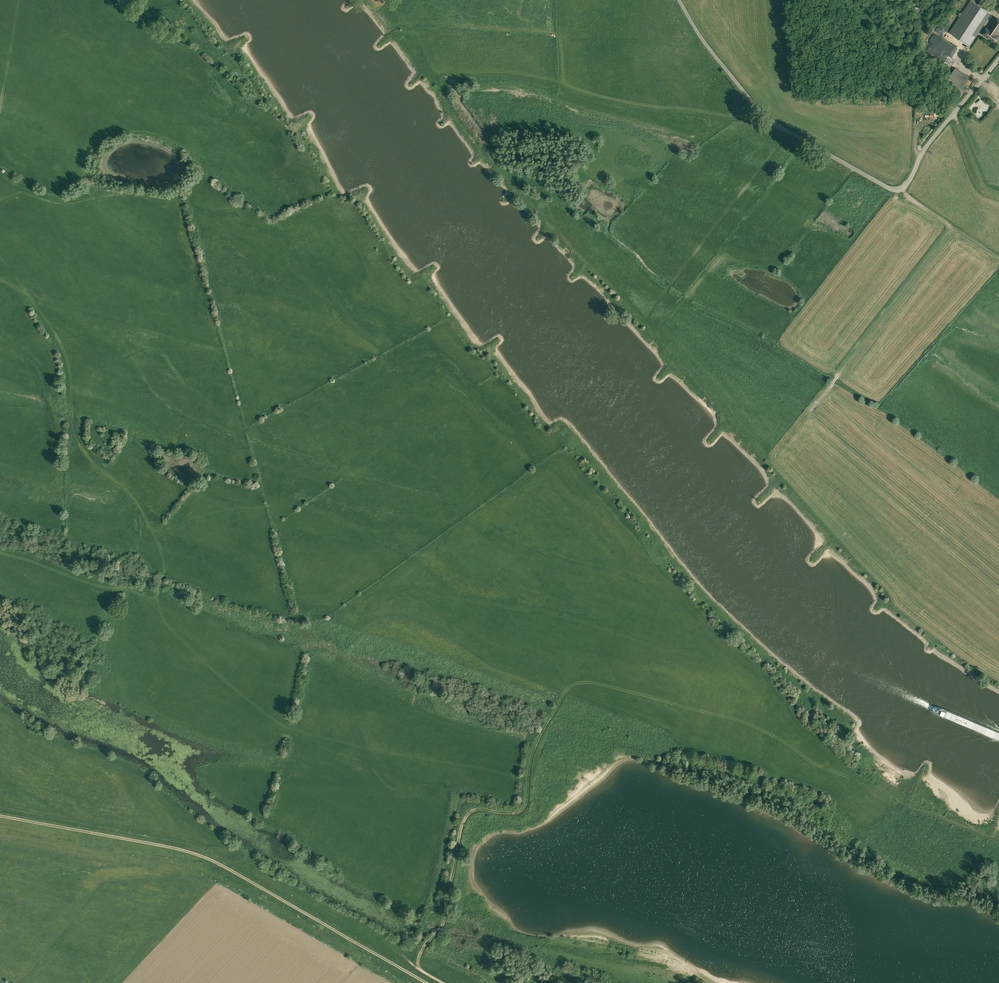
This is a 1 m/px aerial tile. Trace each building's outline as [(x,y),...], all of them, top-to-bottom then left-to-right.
[(969,45),(986,20),(991,13),(971,0),(949,32),(956,37),(969,45)] [(995,42),(998,36),(998,35),(998,19),(995,16),(987,28),(986,27),(982,33),(995,42)] [(954,69),(957,66),(950,59),(947,62),(954,69)] [(947,81),(961,89),(969,76),(955,67),(947,81)]
